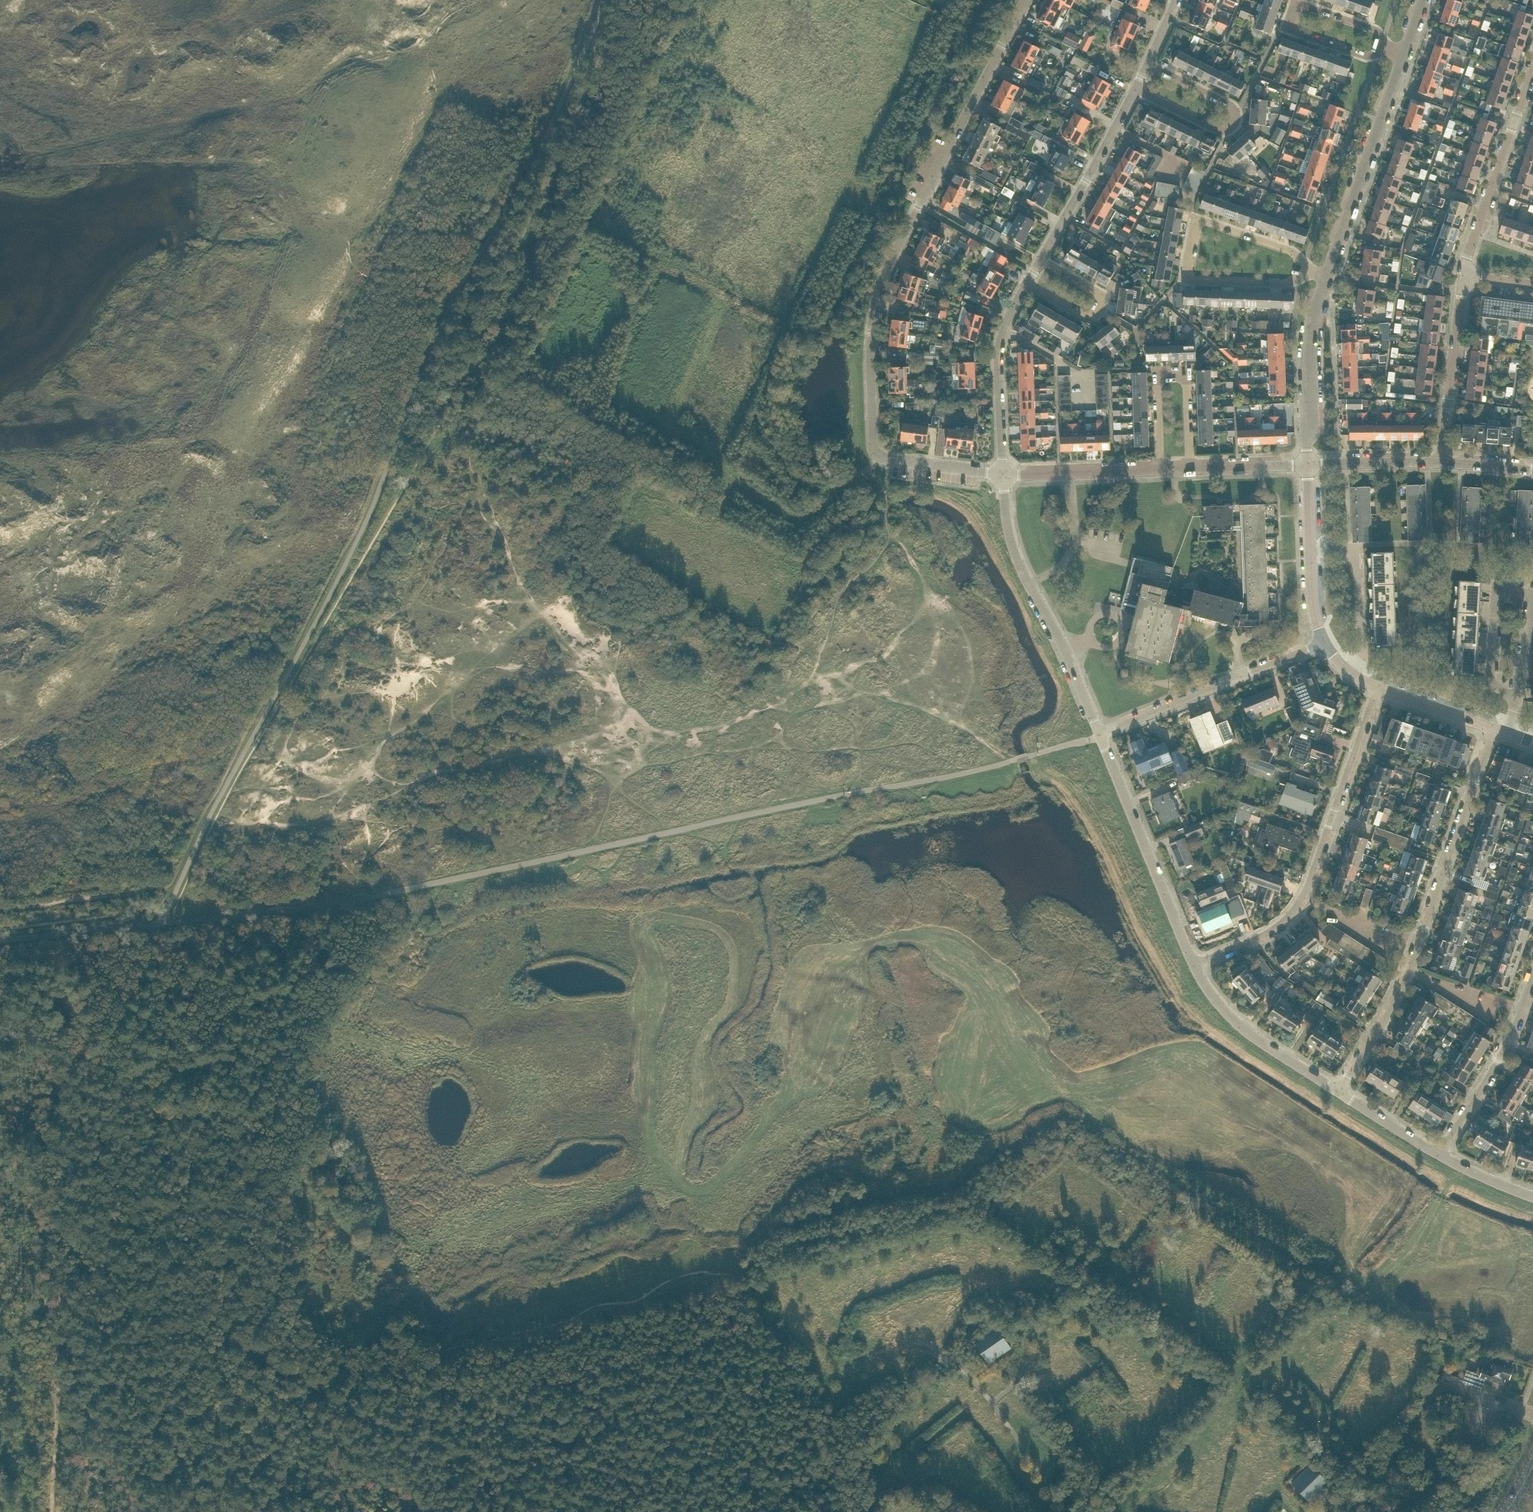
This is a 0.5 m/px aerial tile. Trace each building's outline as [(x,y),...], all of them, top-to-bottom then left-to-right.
[(1061,17),(1063,12),(1061,11),(1064,4),(1055,0),(1047,0),(1037,18),(1055,27),(1061,17)] [(1124,4),(1116,0),(1113,0),(1111,5),(1121,10),(1124,4)] [(1150,1),(1149,0),(1128,0),(1126,2),(1130,4),(1130,5),(1146,12),(1150,1)] [(1282,0),(1266,0),(1264,6),(1279,11),(1282,0)] [(1361,0),(1348,0),(1345,8),(1357,12),(1361,0)] [(1357,12),(1369,16),(1373,2),(1367,0),(1361,0),(1357,12)] [(1463,3),(1454,0),(1448,0),(1445,10),(1458,15),(1463,3)] [(1106,10),(1109,4),(1102,1),(1099,7),(1106,10)] [(1215,7),(1200,1),(1196,12),(1210,18),(1215,7)] [(1527,7),(1514,3),(1512,9),(1520,11),(1516,23),(1530,28),(1532,19),(1532,16),(1525,13),(1527,7)] [(1274,22),(1279,11),(1264,6),(1260,17),(1274,22)] [(1134,24),(1137,16),(1122,10),(1118,17),(1123,19),(1118,31),(1134,38),(1139,26),(1134,24)] [(1454,27),(1458,15),(1445,10),(1441,22),(1454,27)] [(1474,20),(1480,23),(1483,13),(1477,11),(1474,20)] [(1210,18),(1196,12),(1191,24),(1205,30),(1210,18)] [(1489,26),(1492,18),(1486,16),(1483,24),(1489,26)] [(1270,34),(1274,22),(1260,17),(1256,29),(1270,34)] [(1526,39),(1530,28),(1516,23),(1512,34),(1526,39)] [(1181,40),(1185,32),(1177,29),(1174,36),(1181,40)] [(1084,38),(1081,45),(1089,49),(1092,42),(1096,35),(1087,31),(1087,32),(1086,31),(1083,36),(1085,37),(1084,38)] [(1129,50),(1134,38),(1118,31),(1113,43),(1129,50)] [(1076,49),(1081,39),(1069,33),(1064,43),(1076,49)] [(1450,51),(1454,39),(1440,34),(1436,46),(1450,51)] [(1522,51),(1526,39),(1512,34),(1510,41),(1506,40),(1504,45),(1508,46),(1522,51)] [(1290,56),(1294,43),(1283,39),(1278,52),(1290,56)] [(1037,56),(1040,49),(1025,41),(1019,54),(1039,64),(1040,65),(1043,59),(1037,56)] [(1301,60),(1306,47),(1294,43),(1290,56),(1301,60)] [(1060,57),(1063,51),(1049,44),(1046,50),(1060,57)] [(1446,63),(1450,51),(1436,46),(1431,58),(1446,63)] [(1518,62),(1522,51),(1508,46),(1504,58),(1518,62)] [(1313,64),(1318,51),(1306,47),(1301,60),(1313,64)] [(1185,70),(1191,57),(1180,51),(1173,64),(1185,70)] [(1329,55),(1326,54),(1318,51),(1313,64),(1324,68),(1329,55)] [(1032,76),(1039,64),(1019,54),(1013,66),(1027,74),(1032,76)] [(1336,72),(1341,59),(1329,55),(1324,68),(1336,72)] [(1091,64),(1075,56),(1066,74),(1068,75),(1074,64),(1088,71),(1091,64)] [(1195,75),(1202,62),(1191,57),(1185,70),(1195,75)] [(1442,74),(1446,63),(1431,58),(1427,69),(1442,74)] [(1514,74),(1518,62),(1504,58),(1500,69),(1514,74)] [(1348,76),(1352,63),(1341,59),(1336,72),(1348,76)] [(1453,65),(1463,69),(1465,64),(1455,61),(1453,65)] [(1206,80),(1213,68),(1202,62),(1195,75),(1206,80)] [(1217,86),(1224,73),(1213,68),(1206,80),(1217,86)] [(1438,86),(1442,74),(1427,69),(1423,81),(1438,86)] [(1510,85),(1514,74),(1500,69),(1496,81),(1510,85)] [(1096,76),(1090,73),(1084,84),(1090,88),(1105,96),(1108,97),(1111,91),(1109,89),(1111,85),(1096,76)] [(1228,91),(1235,79),(1224,73),(1217,86),(1228,91)] [(1457,92),(1461,81),(1449,77),(1445,88),(1455,92),(1457,92)] [(1030,83),(1043,90),(1046,85),(1032,78),(1030,83)] [(1239,97),(1246,84),(1235,79),(1228,91),(1239,97)] [(1018,103),(1025,91),(1005,80),(999,93),(1018,103)] [(1277,92),(1279,93),(1281,88),(1279,88),(1279,87),(1259,80),(1255,89),(1257,90),(1256,92),(1260,94),(1265,96),(1268,89),(1270,88),(1277,91),(1277,92)] [(1434,98),(1438,86),(1423,81),(1419,92),(1434,98)] [(1506,97),(1510,85),(1496,81),(1492,92),(1506,97)] [(1040,97),(1043,90),(1030,83),(1026,90),(1040,97)] [(1056,93),(1065,98),(1068,92),(1059,87),(1056,93)] [(1099,108),(1105,96),(1090,88),(1082,102),(1096,110),(1098,107),(1099,108)] [(1298,103),(1301,93),(1295,91),(1291,101),(1298,103)] [(1501,109),(1506,97),(1492,92),(1488,104),(1486,110),(1490,111),(1492,106),(1501,109)] [(1012,115),(1018,103),(999,93),(992,105),(1007,113),(1008,112),(1012,115)] [(1062,104),(1065,98),(1056,93),(1052,99),(1062,104)] [(1267,113),(1268,101),(1253,99),(1251,112),(1267,113)] [(1422,119),(1426,107),(1412,103),(1408,115),(1422,119)] [(1341,122),(1346,110),(1331,105),(1327,117),(1341,122)] [(1443,127),(1449,110),(1443,108),(1437,125),(1443,127)] [(1076,113),(1076,112),(1071,109),(1064,122),(1084,133),(1091,122),(1076,113)] [(1156,127),(1162,115),(1151,109),(1145,121),(1156,127)] [(1266,126),(1267,113),(1251,112),(1250,124),(1266,126)] [(1487,120),(1489,114),(1485,113),(1483,119),(1482,119),(1478,130),(1492,135),(1496,123),(1487,120)] [(1167,133),(1173,120),(1162,115),(1156,127),(1167,133)] [(1418,131),(1422,119),(1408,115),(1404,126),(1418,131)] [(1009,123),(1023,129),(1025,124),(1012,117),(1009,123)] [(1337,133),(1341,122),(1327,117),(1323,128),(1337,133)] [(997,135),(1001,128),(985,120),(978,133),(994,141),(998,143),(1001,137),(997,135)] [(1178,138),(1184,125),(1173,120),(1167,133),(1178,138)] [(1078,144),(1084,133),(1064,122),(1057,134),(1063,137),(1064,136),(1078,144)] [(1022,130),(1023,129),(1009,123),(1006,129),(1029,141),(1032,135),(1022,130)] [(1036,130),(1045,135),(1049,129),(1039,124),(1036,130)] [(1189,144),(1195,131),(1184,125),(1178,138),(1189,144)] [(1333,145),(1337,133),(1323,128),(1318,126),(1314,138),(1319,140),(1326,142),(1333,145)] [(1280,144),(1287,131),(1278,127),(1271,139),(1280,144)] [(1437,145),(1442,131),(1435,129),(1433,135),(1427,133),(1423,140),(1437,145)] [(1042,141),(1045,135),(1036,130),(1033,136),(1042,141)] [(1488,147),(1492,135),(1478,130),(1474,142),(1488,147)] [(1200,149),(1206,136),(1195,131),(1189,144),(1200,149)] [(987,154),(994,141),(978,133),(971,146),(987,154)] [(1247,154),(1256,146),(1246,134),(1236,142),(1247,154)] [(1211,155),(1217,142),(1206,136),(1200,149),(1211,155)] [(1413,145),(1415,141),(1409,139),(1408,143),(1400,140),(1395,152),(1410,157),(1414,145),(1413,145)] [(1333,145),(1326,142),(1319,140),(1315,151),(1326,155),(1329,156),(1333,145)] [(1238,163),(1247,154),(1236,142),(1227,151),(1238,163)] [(1484,158),(1488,147),(1474,142),(1470,153),(1484,158)] [(980,168),(987,154),(971,146),(964,160),(980,168)] [(1136,165),(1142,155),(1130,147),(1124,158),(1136,165)] [(1064,170),(1070,159),(1055,150),(1049,162),(1064,170)] [(1329,156),(1326,155),(1315,151),(1311,163),(1325,168),(1329,156)] [(1018,163),(1022,155),(1016,152),(1012,159),(1018,163)] [(1408,161),(1410,157),(1395,152),(1391,163),(1406,168),(1406,167),(1410,168),(1412,162),(1408,161)] [(1480,170),(1484,158),(1470,153),(1466,165),(1480,170)] [(1043,175),(1046,170),(1022,157),(1019,162),(1036,172),(1029,185),(1050,196),(1056,185),(1041,176),(1042,175),(1043,175)] [(1130,176),(1136,165),(1124,158),(1117,169),(1130,176)] [(1525,160),(1521,171),(1532,175),(1532,163),(1525,160)] [(1321,179),(1325,168),(1311,163),(1307,174),(1321,179)] [(1402,180),(1406,168),(1391,163),(1387,175),(1402,180)] [(1476,181),(1480,170),(1466,165),(1462,176),(1476,181)] [(1261,169),(1267,176),(1270,173),(1264,166),(1261,169)] [(1204,177),(1206,172),(1195,167),(1192,172),(1204,177)] [(1124,187),(1130,176),(1117,169),(1111,179),(1124,187)] [(1263,179),(1267,176),(1261,169),(1257,172),(1263,179)] [(995,183),(998,176),(984,170),(981,176),(995,183)] [(1532,183),(1532,175),(1521,171),(1517,183),(1531,188),(1532,183)] [(1201,183),(1204,177),(1192,172),(1190,177),(1201,183)] [(965,194),(972,182),(957,174),(951,187),(965,194)] [(1317,191),(1321,179),(1307,174),(1303,186),(1317,191)] [(1398,191),(1402,180),(1387,175),(1383,186),(1398,191)] [(1472,193),(1476,181),(1462,176),(1458,188),(1472,193)] [(1198,188),(1201,183),(1190,177),(1187,183),(1198,188)] [(991,190),(994,185),(981,178),(978,183),(991,190)] [(1118,197),(1124,187),(1111,179),(1105,190),(1118,197)] [(1436,196),(1440,185),(1428,181),(1422,200),(1439,206),(1442,198),(1436,196)] [(1196,193),(1198,188),(1187,183),(1185,188),(1196,193)] [(1527,200),(1531,188),(1517,183),(1513,195),(1527,200)] [(1166,197),(1169,185),(1163,184),(1161,196),(1166,197)] [(1043,207),(1050,196),(1029,185),(1027,189),(1032,192),(1028,199),(1043,207)] [(1172,199),(1175,186),(1169,185),(1166,197),(1172,199)] [(1178,200),(1181,187),(1175,186),(1172,199),(1178,200)] [(1313,203),(1317,191),(1303,186),(1298,197),(1313,203)] [(1393,203),(1398,191),(1383,186),(1379,198),(1393,203)] [(959,207),(965,194),(951,187),(944,199),(941,207),(949,211),(952,204),(959,207)] [(1002,193),(1012,198),(1015,192),(1005,187),(1002,193)] [(1112,208),(1118,197),(1105,190),(1099,201),(1112,208)] [(1256,198),(1254,204),(1258,206),(1259,206),(1261,200),(1260,200),(1262,194),(1258,192),(1258,193),(1256,198)] [(1009,204),(1012,198),(1002,193),(999,199),(1009,204)] [(1212,212),(1217,198),(1205,194),(1201,208),(1212,212)] [(1254,204),(1256,198),(1251,197),(1247,209),(1240,206),(1235,220),(1247,224),(1252,210),(1254,204)] [(1224,216),(1228,202),(1217,198),(1212,212),(1224,216)] [(1389,214),(1393,203),(1379,198),(1375,209),(1389,214)] [(1463,218),(1468,205),(1453,199),(1448,212),(1463,218)] [(1028,212),(1030,209),(1017,201),(1013,208),(1013,209),(1013,211),(1013,212),(1014,214),(1015,215),(1016,216),(1018,217),(1014,225),(1029,233),(1035,221),(1027,217),(1029,213),(1028,212)] [(1106,218),(1112,208),(1099,201),(1093,211),(1106,218)] [(1178,208),(1179,202),(1174,201),(1173,207),(1170,207),(1167,219),(1181,222),(1184,210),(1178,208)] [(1235,220),(1240,206),(1228,202),(1224,216),(1235,220)] [(1385,226),(1389,214),(1375,209),(1371,221),(1385,226)] [(1258,228),(1263,215),(1252,210),(1247,224),(1258,228)] [(1103,237),(1109,227),(1112,222),(1106,218),(1093,211),(1087,222),(1093,225),(1090,230),(1103,237)] [(985,225),(980,222),(963,212),(960,218),(968,223),(982,230),(985,225)] [(1459,230),(1463,218),(1448,212),(1444,225),(1459,230)] [(1509,220),(1511,216),(1506,214),(1500,232),(1512,237),(1517,223),(1509,220)] [(1270,232),(1275,219),(1263,215),(1258,228),(1270,232)] [(1179,234),(1181,222),(1167,219),(1165,231),(1179,234)] [(1281,236),(1286,223),(1275,219),(1270,232),(1281,236)] [(1381,238),(1385,226),(1371,221),(1367,233),(1375,236),(1374,239),(1380,241),(1381,238)] [(1029,233),(1014,225),(1009,222),(1003,232),(1008,235),(1008,236),(1023,244),(1029,233)] [(979,235),(982,230),(968,223),(965,228),(979,235)] [(1293,240),(1298,227),(1286,223),(1281,236),(1293,240)] [(1523,241),(1528,227),(1517,223),(1512,237),(1523,241)] [(999,240),(1002,234),(985,225),(982,230),(999,240)] [(1454,243),(1459,230),(1444,225),(1439,238),(1454,243)] [(1305,244),(1310,231),(1298,227),(1293,240),(1305,244)] [(1528,227),(1523,241),(1532,244),(1532,228),(1528,227)] [(1126,242),(1131,234),(1122,229),(1117,238),(1126,242)] [(982,230),(979,235),(996,245),(999,240),(982,230)] [(946,241),(928,231),(922,243),(937,251),(940,244),(943,246),(946,241)] [(1177,246),(1179,234),(1165,231),(1163,243),(1177,246)] [(1450,256),(1454,243),(1439,238),(1435,250),(1443,253),(1450,256)] [(968,250),(970,245),(960,239),(957,244),(968,250)] [(1086,249),(1089,243),(1085,240),(1081,246),(1086,249)] [(1076,266),(1082,256),(1083,254),(1086,249),(1081,246),(1075,242),(1065,260),(1076,266)] [(937,251),(922,243),(916,254),(933,264),(936,258),(934,257),(937,251)] [(1175,258),(1177,246),(1163,243),(1160,255),(1175,258)] [(1007,258),(993,250),(989,248),(987,250),(984,256),(992,260),(988,267),(991,268),(985,279),(998,287),(1005,276),(997,271),(1000,266),(1002,268),(1007,258)] [(1381,251),(1373,250),(1367,249),(1365,261),(1372,263),(1379,264),(1381,251)] [(1450,256),(1443,253),(1435,250),(1431,263),(1446,269),(1446,268),(1450,256)] [(1086,273),(1093,260),(1083,254),(1082,256),(1076,266),(1086,273)] [(1172,270),(1175,258),(1160,255),(1158,267),(1172,270)] [(1446,269),(1431,263),(1419,259),(1415,271),(1421,273),(1417,286),(1432,288),(1434,280),(1441,283),(1441,282),(1445,269),(1446,269)] [(1097,279),(1104,266),(1093,260),(1086,273),(1097,279)] [(1379,264),(1372,263),(1365,261),(1363,274),(1377,276),(1379,264)] [(1108,285),(1115,273),(1104,266),(1097,279),(1108,285)] [(956,273),(958,269),(953,267),(950,273),(944,271),(942,277),(952,281),(956,273)] [(1170,282),(1172,270),(1158,267),(1156,280),(1159,280),(1157,287),(1162,288),(1164,281),(1170,282)] [(998,287),(985,279),(974,273),(969,282),(979,288),(978,290),(992,298),(998,287)] [(925,293),(928,281),(906,274),(902,286),(919,291),(925,293)] [(951,284),(952,281),(942,277),(940,282),(950,286),(951,284)] [(917,298),(919,291),(902,286),(898,298),(917,305),(919,299),(917,298)] [(1133,303),(1135,290),(1121,288),(1119,300),(1133,303)] [(1373,304),(1375,291),(1360,289),(1359,302),(1366,303),(1373,304)] [(1196,305),(1197,291),(1185,290),(1184,294),(1175,293),(1174,307),(1185,307),(1185,304),(1196,305)] [(1208,305),(1209,291),(1197,291),(1196,305),(1208,305)] [(1221,306),(1221,292),(1209,291),(1208,305),(1221,306)] [(982,297),(976,295),(969,292),(966,298),(979,304),(982,297)] [(1233,306),(1233,292),(1221,292),(1221,306),(1233,306)] [(1245,307),(1246,293),(1233,292),(1233,306),(1245,307)] [(1257,307),(1258,293),(1246,293),(1245,307),(1257,307)] [(1270,308),(1270,294),(1258,293),(1257,307),(1270,308)] [(1282,308),(1282,294),(1270,294),(1270,308),(1282,308)] [(1294,309),(1295,295),(1282,294),(1282,308),(1294,309)] [(1444,297),(1429,295),(1424,294),(1422,307),(1427,307),(1435,308),(1442,309),(1444,297)] [(1482,297),(1479,316),(1483,317),(1482,324),(1481,335),(1517,339),(1520,321),(1532,323),(1532,304),(1512,301),(1482,297)] [(976,311),(979,304),(966,298),(963,305),(965,306),(960,324),(981,329),(984,317),(969,313),(970,308),(976,311)] [(1131,315),(1133,303),(1119,300),(1117,313),(1131,315)] [(1373,304),(1366,303),(1359,302),(1357,314),(1371,316),(1373,304)] [(936,311),(930,310),(929,315),(940,318),(941,312),(942,304),(937,303),(936,311)] [(1044,322),(1051,310),(1040,304),(1033,316),(1044,322)] [(1442,309),(1435,308),(1427,307),(1426,319),(1433,320),(1440,321),(1442,309)] [(1052,332),(1054,328),(1061,316),(1051,310),(1044,322),(1041,326),(1052,332)] [(1063,338),(1065,334),(1072,322),(1061,316),(1054,328),(1052,332),(1063,338)] [(927,329),(928,321),(912,319),(912,322),(894,320),(892,333),(909,335),(910,328),(913,328),(913,327),(927,329)] [(1440,321),(1433,320),(1426,319),(1424,332),(1431,333),(1439,333),(1440,321)] [(981,329),(960,324),(954,322),(953,326),(957,327),(955,341),(968,342),(968,340),(977,342),(981,329)] [(1074,345),(1076,341),(1083,328),(1072,322),(1065,334),(1063,338),(1074,345)] [(1111,341),(1121,334),(1112,322),(1102,330),(1111,341)] [(1357,337),(1356,329),(1356,324),(1348,324),(1348,330),(1342,330),(1343,343),(1357,342),(1370,342),(1369,336),(1357,337)] [(1115,354),(1119,351),(1114,346),(1111,341),(1102,330),(1092,338),(1101,349),(1107,344),(1115,354)] [(1439,333),(1431,333),(1424,332),(1422,343),(1430,345),(1437,345),(1439,333)] [(908,342),(909,335),(892,333),(890,346),(910,348),(911,342),(908,342)] [(1269,347),(1285,346),(1284,334),(1269,334),(1269,347)] [(1490,339),(1480,338),(1475,338),(1473,350),(1481,351),(1488,352),(1490,339)] [(1343,355),(1357,354),(1357,342),(1343,343),(1343,355)] [(1118,343),(1114,346),(1119,351),(1123,349),(1118,343)] [(1437,345),(1430,345),(1422,343),(1421,356),(1428,357),(1436,358),(1437,345)] [(1184,360),(1196,360),(1196,345),(1184,346),(1184,360)] [(1160,361),(1172,360),(1171,346),(1159,347),(1160,361)] [(1172,360),(1184,360),(1184,346),(1171,346),(1172,360)] [(1269,359),(1285,358),(1285,346),(1269,347),(1269,359)] [(1147,361),(1160,361),(1159,347),(1147,347),(1147,361)] [(1488,352),(1481,351),(1473,350),(1471,362),(1479,363),(1486,364),(1488,352)] [(1020,365),(1034,364),(1033,352),(1019,353),(1020,365)] [(1343,367),(1358,366),(1357,354),(1343,355),(1343,367)] [(1520,364),(1521,356),(1513,355),(1512,363),(1510,362),(1510,367),(1516,368),(1517,363),(1520,364)] [(1436,358),(1428,357),(1421,356),(1419,368),(1426,369),(1434,370),(1436,358)] [(1270,371),(1286,371),(1285,358),(1269,359),(1270,371)] [(960,376),(976,375),(975,362),(947,363),(948,367),(953,367),(954,376),(960,376)] [(1486,364),(1479,363),(1471,362),(1470,374),(1478,375),(1485,376),(1489,377),(1490,365),(1486,364)] [(1020,377),(1034,377),(1034,364),(1020,365),(1020,377)] [(1344,379),(1358,379),(1358,366),(1343,367),(1344,379)] [(907,373),(910,373),(910,367),(890,368),(890,380),(907,380),(907,373)] [(1434,370),(1426,369),(1419,368),(1418,380),(1425,381),(1433,382),(1434,370)] [(1197,383),(1212,382),(1211,370),(1197,370),(1197,383)] [(1270,383),(1286,383),(1286,371),(1270,371),(1270,383)] [(1133,385),(1148,385),(1147,372),(1133,373),(1133,385)] [(1485,376),(1478,375),(1470,374),(1468,386),(1476,387),(1483,388),(1485,376)] [(960,389),(976,388),(976,375),(960,376),(960,389)] [(1020,389),(1035,389),(1034,377),(1020,377),(1020,389)] [(1358,383),(1371,383),(1371,378),(1364,378),(1358,379),(1344,379),(1344,392),(1359,391),(1358,383)] [(891,394),(911,393),(910,387),(916,387),(916,380),(907,380),(890,380),(891,394)] [(1433,382),(1425,381),(1418,380),(1416,393),(1431,395),(1433,382)] [(1198,395),(1212,395),(1212,382),(1197,383),(1198,395)] [(1271,396),(1287,395),(1286,383),(1270,383),(1271,396)] [(1134,398),(1148,397),(1148,385),(1133,385),(1134,398)] [(1483,388),(1476,387),(1468,386),(1467,399),(1482,401),(1483,388)] [(1035,393),(1048,393),(1048,388),(1041,389),(1035,389),(1020,389),(1021,401),(1035,401),(1035,393)] [(1198,407),(1213,407),(1212,395),(1198,395),(1198,407)] [(1134,410),(1148,409),(1148,397),(1134,398),(1134,410)] [(1363,399),(1347,399),(1347,408),(1363,408),(1363,399)] [(1021,414),(1036,413),(1035,401),(1021,401),(1021,414)] [(1199,420),(1213,419),(1213,407),(1198,407),(1199,420)] [(1135,422),(1149,421),(1148,409),(1134,410),(1135,422)] [(1078,424),(1077,424),(1077,410),(1073,411),(1073,424),(1073,431),(1074,437),(1074,451),(1086,450),(1086,436),(1078,437),(1078,424)] [(1022,426),(1036,425),(1036,413),(1021,414),(1022,426)] [(1475,442),(1475,434),(1476,425),(1477,418),(1464,417),(1464,424),(1462,441),(1475,442)] [(1199,432),(1214,431),(1213,419),(1199,420),(1199,432)] [(910,424),(910,421),(904,420),(902,440),(915,442),(917,425),(910,424)] [(1135,434),(1149,434),(1149,421),(1135,422),(1135,434)] [(1511,445),(1512,428),(1507,427),(1507,421),(1500,421),(1500,427),(1499,444),(1511,445)] [(978,433),(979,424),(963,422),(963,425),(960,448),(973,450),(975,433),(978,433)] [(927,444),(930,424),(924,423),(924,426),(917,425),(915,442),(927,444)] [(1098,436),(1098,430),(1097,423),(1093,423),(1093,436),(1086,436),(1086,450),(1099,450),(1098,436)] [(960,448),(963,425),(956,424),(956,427),(950,426),(947,446),(960,448)] [(1022,438),(1036,437),(1036,425),(1022,426),(1022,438)] [(1363,440),(1363,425),(1350,426),(1350,440),(1363,440)] [(1375,440),(1375,433),(1375,425),(1363,425),(1363,440),(1375,440)] [(1387,440),(1387,425),(1375,425),(1375,433),(1375,440),(1387,440)] [(1399,440),(1399,425),(1387,425),(1387,440),(1399,440)] [(1411,440),(1412,433),(1411,425),(1399,425),(1399,440),(1411,440)] [(1411,440),(1424,440),(1424,425),(1411,425),(1412,433),(1411,440)] [(1487,443),(1488,426),(1476,425),(1475,434),(1475,442),(1487,443)] [(1499,444),(1500,427),(1488,426),(1487,443),(1499,444)] [(1264,444),(1276,444),(1275,429),(1263,430),(1264,444)] [(1276,444),(1288,443),(1288,429),(1275,429),(1276,444)] [(1239,445),(1251,444),(1251,430),(1238,431),(1239,445)] [(1251,444),(1264,444),(1263,430),(1251,430),(1251,444)] [(1200,444),(1214,444),(1214,431),(1199,432),(1200,444)] [(1136,447),(1150,446),(1149,434),(1135,434),(1136,447)] [(1099,450),(1111,450),(1111,435),(1098,436),(1099,450)] [(1023,451),(1037,450),(1036,437),(1022,438),(1023,451)] [(1062,451),(1074,451),(1074,437),(1061,437),(1062,451)] [(1408,499),(1426,499),(1425,485),(1407,486),(1408,499)] [(1352,501),(1361,501),(1370,501),(1370,487),(1351,488),(1352,501)] [(1482,488),(1464,487),(1463,501),(1472,501),(1481,502),(1482,488)] [(1519,490),(1518,504),(1528,504),(1532,505),(1532,491),(1519,490)] [(1408,513),(1426,512),(1426,499),(1408,499),(1408,513)] [(1352,515),(1371,514),(1370,501),(1361,501),(1352,501),(1352,515)] [(1481,502),(1472,501),(1463,501),(1462,514),(1480,515),(1481,502)] [(1174,568),(1142,560),(1139,574),(1131,572),(1125,595),(1122,606),(1137,610),(1135,617),(1131,631),(1127,649),(1126,651),(1130,652),(1129,657),(1137,659),(1151,663),(1157,664),(1158,660),(1170,663),(1184,609),(1193,611),(1192,615),(1193,615),(1193,613),(1200,615),(1200,617),(1207,619),(1207,617),(1214,619),(1214,620),(1221,622),(1221,621),(1228,622),(1228,624),(1235,626),(1235,625),(1238,626),(1241,633),(1255,628),(1255,626),(1261,625),(1261,621),(1270,620),(1265,504),(1240,505),(1240,511),(1244,511),(1245,517),(1243,517),(1244,524),(1245,524),(1245,531),(1244,531),(1244,538),(1245,538),(1246,545),(1244,545),(1245,552),(1246,552),(1246,559),(1245,559),(1245,566),(1246,566),(1247,573),(1245,573),(1246,580),(1247,580),(1247,586),(1246,586),(1246,593),(1247,593),(1248,600),(1247,600),(1247,607),(1248,607),(1248,614),(1238,614),(1240,605),(1198,594),(1199,591),(1176,585),(1175,591),(1168,589),(1174,568)] [(1528,504),(1518,504),(1518,518),(1532,518),(1532,505),(1528,504)] [(1204,528),(1234,526),(1233,505),(1232,505),(1232,507),(1226,507),(1226,505),(1218,506),(1218,507),(1211,507),(1211,506),(1204,506),(1204,528)] [(1409,526),(1427,526),(1426,512),(1408,513),(1409,526)] [(1353,528),(1362,528),(1371,528),(1371,514),(1352,515),(1353,528)] [(1479,529),(1480,515),(1462,514),(1461,528),(1470,528),(1479,529)] [(1518,518),(1517,531),(1526,532),(1532,532),(1532,518),(1518,518)] [(1409,540),(1428,539),(1427,526),(1409,526),(1409,540)] [(1353,542),(1372,541),(1371,528),(1362,528),(1353,528),(1353,542)] [(1479,529),(1470,528),(1461,528),(1461,541),(1479,542),(1479,529)] [(1526,532),(1517,531),(1516,545),(1532,546),(1532,532),(1526,532)] [(1374,585),(1394,584),(1393,553),(1372,553),(1374,585)] [(1481,595),(1481,582),(1460,581),(1459,612),(1469,613),(1480,614),(1481,595)] [(1375,616),(1396,615),(1394,584),(1374,585),(1375,616)] [(1480,614),(1469,613),(1459,612),(1457,644),(1467,644),(1478,645),(1480,614)] [(1376,647),(1397,646),(1396,615),(1375,616),(1376,647)] [(1478,645),(1467,644),(1457,644),(1455,675),(1476,676),(1477,658),(1477,652),(1478,645)] [(1322,697),(1320,694),(1311,670),(1294,677),(1307,708),(1314,705),(1322,708),(1321,713),(1332,717),(1338,700),(1326,696),(1326,699),(1322,697)] [(1272,709),(1280,705),(1273,688),(1243,700),(1249,716),(1271,707),(1272,709)] [(1299,720),(1296,711),(1293,705),(1286,708),(1293,724),(1299,720)] [(1213,726),(1208,713),(1191,720),(1201,746),(1212,742),(1221,738),(1223,743),(1229,740),(1224,728),(1218,730),(1216,725),(1213,726)] [(1395,745),(1403,722),(1392,718),(1391,721),(1383,718),(1378,734),(1385,737),(1384,741),(1395,745)] [(1318,734),(1320,728),(1303,722),(1301,728),(1318,734)] [(1406,749),(1414,725),(1403,722),(1395,745),(1406,749)] [(1346,734),(1347,728),(1336,724),(1334,730),(1338,731),(1341,732),(1346,734)] [(1416,753),(1425,729),(1414,725),(1406,749),(1416,753)] [(1425,729),(1416,753),(1427,756),(1435,733),(1425,729)] [(1435,733),(1427,756),(1438,760),(1446,737),(1435,733)] [(1312,736),(1310,742),(1294,736),(1292,743),(1296,744),(1292,756),(1309,762),(1312,753),(1331,760),(1334,750),(1315,744),(1317,738),(1312,736)] [(1446,737),(1438,760),(1449,764),(1457,740),(1446,737)] [(1147,750),(1142,739),(1131,743),(1134,751),(1136,754),(1134,755),(1143,779),(1157,773),(1154,768),(1177,759),(1180,765),(1175,766),(1176,769),(1165,774),(1167,781),(1177,777),(1184,774),(1183,773),(1190,770),(1185,760),(1181,749),(1170,753),(1170,752),(1169,752),(1165,742),(1147,750)] [(1457,740),(1449,764),(1460,768),(1468,744),(1457,740)] [(1505,759),(1495,755),(1492,763),(1502,766),(1497,781),(1508,785),(1516,761),(1505,757),(1505,759)] [(1274,774),(1277,766),(1250,756),(1247,764),(1274,774)] [(1516,761),(1508,785),(1519,788),(1527,765),(1516,761)] [(1378,765),(1375,764),(1375,765),(1376,765),(1373,772),(1376,773),(1374,778),(1374,779),(1387,783),(1392,770),(1378,765)] [(1412,777),(1415,771),(1396,764),(1394,770),(1412,777)] [(1519,788),(1530,792),(1532,783),(1532,767),(1527,765),(1519,788)] [(1180,784),(1193,779),(1190,771),(1184,774),(1177,777),(1180,784)] [(1434,784),(1436,778),(1417,772),(1415,778),(1434,784)] [(1374,779),(1374,778),(1371,777),(1371,778),(1369,785),(1371,786),(1369,792),(1383,797),(1387,783),(1374,779)] [(1316,807),(1317,803),(1316,803),(1318,798),(1304,793),(1305,791),(1296,788),(1297,786),(1288,782),(1280,803),(1312,814),(1315,806),(1316,807)] [(1449,790),(1436,785),(1431,799),(1445,803),(1444,804),(1447,805),(1447,804),(1449,797),(1447,796),(1449,790),(1452,791),(1449,790)] [(1369,792),(1366,791),(1367,791),(1364,799),(1366,799),(1364,805),(1378,810),(1383,797),(1369,792)] [(1410,806),(1415,793),(1410,791),(1405,805),(1410,806)] [(1174,800),(1172,800),(1168,793),(1152,800),(1156,810),(1161,808),(1163,813),(1160,814),(1163,823),(1180,816),(1174,800)] [(1445,803),(1431,799),(1425,797),(1422,803),(1428,805),(1426,812),(1440,817),(1443,818),(1442,817),(1445,810),(1443,809),(1444,804),(1445,803)] [(1504,812),(1506,804),(1491,799),(1487,812),(1506,818),(1507,814),(1504,812)] [(1254,806),(1246,803),(1241,801),(1236,822),(1242,825),(1245,817),(1250,819),(1252,813),(1257,815),(1260,809),(1254,807),(1254,806)] [(1364,805),(1362,804),(1361,805),(1362,805),(1359,812),(1362,813),(1360,818),(1357,817),(1357,818),(1360,819),(1359,819),(1373,824),(1378,810),(1364,805)] [(1440,817),(1426,812),(1421,825),(1435,830),(1435,831),(1438,832),(1438,831),(1440,824),(1438,823),(1440,817)] [(1501,831),(1506,818),(1487,812),(1482,824),(1501,831)] [(1515,822),(1523,824),(1525,819),(1517,816),(1515,822)] [(1521,830),(1523,824),(1515,822),(1513,827),(1521,830)] [(1304,837),(1304,836),(1267,823),(1267,824),(1268,824),(1266,831),(1263,830),(1258,845),(1276,851),(1279,844),(1299,851),(1300,850),(1298,850),(1302,836),(1304,837)] [(1497,843),(1501,831),(1482,824),(1478,836),(1497,843)] [(1435,831),(1435,830),(1421,825),(1417,839),(1431,844),(1433,845),(1433,844),(1435,837),(1433,836),(1435,831)] [(1184,838),(1201,831),(1199,826),(1182,833),(1184,838)] [(1392,839),(1394,833),(1376,827),(1374,833),(1392,839)] [(1390,845),(1392,839),(1374,833),(1372,839),(1390,845)] [(1411,846),(1413,839),(1394,833),(1392,839),(1411,846)] [(1354,834),(1351,834),(1352,834),(1349,841),(1351,842),(1349,848),(1363,853),(1368,839),(1354,834)] [(1493,855),(1497,843),(1478,836),(1474,849),(1493,855)] [(1180,868),(1194,862),(1184,838),(1170,844),(1180,868)] [(1408,852),(1411,846),(1392,839),(1390,845),(1408,852)] [(1507,846),(1514,849),(1516,843),(1509,841),(1507,846)] [(1512,855),(1514,849),(1507,846),(1505,852),(1512,855)] [(1349,848),(1347,847),(1347,848),(1345,855),(1347,856),(1345,861),(1358,866),(1363,853),(1349,848)] [(1488,868),(1493,855),(1474,849),(1469,861),(1488,868)] [(1428,860),(1425,860),(1425,859),(1411,854),(1409,860),(1403,858),(1400,866),(1402,867),(1420,873),(1423,874),(1423,873),(1425,866),(1423,865),(1425,860),(1428,861),(1428,860)] [(1345,861),(1342,860),(1342,861),(1340,868),(1342,869),(1340,875),(1354,880),(1358,866),(1345,861)] [(1484,880),(1488,868),(1469,861),(1465,873),(1484,880)] [(1225,881),(1233,877),(1227,865),(1220,868),(1225,881)] [(1498,871),(1506,874),(1508,868),(1500,865),(1498,871)] [(1281,891),(1285,879),(1249,867),(1246,874),(1247,874),(1246,876),(1249,877),(1248,880),(1263,885),(1257,902),(1261,903),(1260,904),(1263,905),(1264,904),(1268,906),(1274,889),(1281,891)] [(1418,888),(1418,887),(1419,887),(1418,887),(1421,880),(1418,879),(1420,873),(1402,867),(1397,880),(1402,882),(1416,886),(1416,887),(1418,888)] [(1504,879),(1506,874),(1498,871),(1496,877),(1504,879)] [(1340,875),(1337,874),(1338,874),(1335,882),(1337,882),(1335,888),(1333,887),(1335,888),(1335,889),(1349,893),(1354,880),(1340,875)] [(1203,908),(1229,897),(1226,891),(1237,887),(1233,877),(1225,881),(1223,883),(1197,894),(1203,908)] [(1416,887),(1416,886),(1402,882),(1397,895),(1411,900),(1414,901),(1414,900),(1413,900),(1416,893),(1414,892),(1416,887)] [(1486,890),(1499,894),(1501,887),(1489,883),(1486,890)] [(1367,908),(1373,890),(1367,888),(1361,906),(1367,908)] [(1479,895),(1473,893),(1460,889),(1459,889),(1460,889),(1455,901),(1474,908),(1479,895)] [(1496,900),(1499,894),(1486,890),(1484,896),(1496,900)] [(1525,890),(1523,897),(1518,895),(1516,900),(1532,906),(1532,893),(1525,890)] [(1376,911),(1382,893),(1376,891),(1370,909),(1376,911)] [(1411,900),(1397,895),(1392,893),(1390,900),(1395,902),(1392,909),(1398,911),(1395,918),(1404,921),(1406,913),(1409,914),(1411,907),(1409,906),(1411,900)] [(1516,900),(1515,905),(1520,907),(1517,913),(1532,919),(1532,906),(1516,900)] [(1475,909),(1474,908),(1455,901),(1451,914),(1471,921),(1475,909)] [(1484,912),(1491,914),(1493,909),(1486,906),(1484,912)] [(1490,920),(1491,914),(1484,912),(1482,917),(1490,920)] [(1517,913),(1513,912),(1509,923),(1513,925),(1530,931),(1532,921),(1532,919),(1517,913)] [(1467,933),(1471,921),(1451,914),(1447,926),(1467,933)] [(1328,937),(1335,926),(1330,923),(1320,930),(1324,934),(1328,937)] [(1526,942),(1530,931),(1513,925),(1509,937),(1526,942)] [(1333,940),(1340,930),(1335,926),(1328,937),(1330,938),(1333,940)] [(1462,946),(1467,933),(1447,926),(1442,939),(1458,944),(1462,946)] [(1311,931),(1309,929),(1309,930),(1303,935),(1305,936),(1300,940),(1298,938),(1309,952),(1320,943),(1311,931)] [(1338,943),(1345,933),(1340,930),(1333,940),(1338,943)] [(1475,936),(1483,939),(1485,933),(1477,930),(1475,936)] [(1344,947),(1350,936),(1345,933),(1338,943),(1344,947)] [(1349,950),(1355,939),(1350,936),(1344,947),(1347,949),(1349,950)] [(1481,944),(1483,939),(1475,936),(1473,942),(1481,944)] [(1522,954),(1526,942),(1509,937),(1505,948),(1522,954)] [(1298,961),(1309,952),(1298,938),(1298,939),(1292,943),(1294,945),(1289,949),(1287,947),(1298,961)] [(1343,954),(1347,949),(1344,947),(1338,943),(1333,940),(1330,938),(1327,944),(1343,954)] [(1354,953),(1361,943),(1355,939),(1349,950),(1354,953)] [(1453,956),(1458,944),(1442,939),(1438,951),(1453,956)] [(1359,956),(1366,946),(1361,943),(1354,953),(1359,956)] [(1364,960),(1371,949),(1366,946),(1359,956),(1363,959),(1364,960)] [(1292,965),(1298,961),(1287,947),(1281,952),(1282,954),(1278,958),(1276,955),(1276,956),(1277,958),(1286,970),(1291,974),(1296,971),(1292,965)] [(1517,966),(1522,954),(1505,948),(1501,960),(1517,966)] [(1347,949),(1343,954),(1359,964),(1360,965),(1363,959),(1359,956),(1354,953),(1349,950),(1347,949)] [(1369,963),(1376,952),(1371,949),(1364,960),(1369,963)] [(1449,969),(1453,956),(1438,951),(1434,963),(1449,969)] [(1374,966),(1381,956),(1376,952),(1369,963),(1374,966)] [(1469,955),(1467,961),(1474,964),(1476,958),(1469,955)] [(1379,970),(1386,959),(1381,956),(1374,966),(1379,970)] [(1482,973),(1486,962),(1479,960),(1475,970),(1482,973)] [(1513,978),(1517,966),(1501,960),(1497,972),(1513,978)] [(1267,974),(1273,970),(1265,961),(1260,965),(1261,967),(1253,975),(1247,968),(1240,974),(1238,972),(1234,973),(1234,980),(1233,980),(1243,991),(1257,979),(1265,972),(1267,974)] [(1469,978),(1474,964),(1467,961),(1462,975),(1469,978)] [(1309,970),(1312,965),(1306,962),(1303,966),(1309,970)] [(1381,979),(1360,965),(1359,964),(1355,971),(1364,977),(1361,983),(1373,991),(1375,993),(1376,992),(1375,992),(1379,985),(1377,984),(1380,979),(1383,981),(1383,980),(1381,979)] [(1509,990),(1513,978),(1497,972),(1495,976),(1492,975),(1489,977),(1487,981),(1489,984),(1493,985),(1493,984),(1509,990)] [(1277,991),(1287,979),(1281,976),(1271,987),(1277,991)] [(1373,991),(1361,983),(1356,980),(1350,976),(1347,981),(1353,984),(1348,991),(1353,995),(1365,1003),(1368,1005),(1368,1004),(1372,997),(1370,996),(1373,991)] [(1253,1003),(1267,991),(1257,979),(1243,991),(1253,1003)] [(1287,979),(1277,991),(1282,996),(1292,983),(1287,979)] [(1316,995),(1319,989),(1303,979),(1299,985),(1316,995)] [(1334,1010),(1339,1002),(1326,994),(1322,991),(1317,999),(1326,1005),(1334,1010)] [(1365,1003),(1353,995),(1348,991),(1343,998),(1349,1002),(1345,1007),(1357,1015),(1358,1015),(1360,1016),(1364,1009),(1362,1008),(1365,1003)] [(1434,1005),(1441,995),(1436,991),(1436,992),(1432,997),(1429,1001),(1434,1005)] [(1432,997),(1430,996),(1424,992),(1421,996),(1420,996),(1414,1006),(1413,1006),(1428,1015),(1432,1018),(1439,1008),(1434,1005),(1429,1001),(1432,997)] [(1439,1008),(1446,998),(1441,995),(1434,1005),(1439,1008)] [(1314,1000),(1312,998),(1310,1002),(1314,1004),(1308,1013),(1314,1017),(1321,1005),(1314,1000)] [(1444,1011),(1451,1001),(1446,998),(1439,1008),(1444,1011)] [(1282,1025),(1291,1009),(1278,1001),(1269,1016),(1282,1025)] [(1449,1014),(1456,1004),(1451,1001),(1444,1011),(1449,1014)] [(1454,1018),(1461,1007),(1456,1004),(1449,1014),(1454,1018)] [(1319,1020),(1327,1008),(1321,1005),(1314,1017),(1319,1020)] [(1428,1016),(1428,1015),(1413,1006),(1414,1007),(1407,1017),(1407,1016),(1406,1016),(1421,1026),(1421,1025),(1427,1015),(1428,1016)] [(1294,1033),(1304,1017),(1291,1009),(1282,1025),(1294,1033)] [(1462,1022),(1468,1012),(1463,1009),(1457,1019),(1462,1022)] [(1467,1025),(1473,1015),(1468,1012),(1462,1022),(1467,1025)] [(1472,1029),(1478,1019),(1473,1015),(1467,1025),(1472,1029)] [(1350,1030),(1354,1025),(1341,1016),(1338,1022),(1350,1030)] [(1421,1026),(1406,1016),(1406,1017),(1407,1017),(1401,1027),(1400,1027),(1414,1036),(1415,1036),(1414,1036),(1420,1026),(1421,1026)] [(1476,1032),(1483,1022),(1478,1019),(1472,1029),(1476,1032)] [(1482,1035),(1488,1025),(1483,1022),(1476,1032),(1482,1035)] [(1488,1039),(1495,1029),(1488,1025),(1482,1035),(1476,1032),(1477,1033),(1470,1043),(1470,1042),(1470,1043),(1484,1052),(1484,1051),(1490,1041),(1491,1041),(1488,1039)] [(1320,1049),(1330,1034),(1317,1026),(1308,1041),(1320,1049)] [(1414,1037),(1414,1036),(1400,1027),(1394,1038),(1393,1037),(1393,1038),(1398,1041),(1408,1047),(1408,1046),(1407,1046),(1414,1036),(1414,1037)] [(1343,1042),(1330,1034),(1320,1049),(1333,1057),(1343,1042)] [(1411,1049),(1408,1047),(1398,1041),(1394,1048),(1403,1054),(1410,1058),(1412,1054),(1409,1052),(1411,1049)] [(1484,1052),(1470,1043),(1464,1053),(1463,1053),(1478,1062),(1477,1062),(1483,1052),(1484,1052)] [(1403,1054),(1394,1048),(1390,1045),(1386,1051),(1399,1059),(1403,1054)] [(1477,1063),(1478,1062),(1463,1053),(1463,1054),(1457,1064),(1456,1063),(1471,1073),(1471,1072),(1470,1072),(1477,1062),(1477,1063)] [(1529,1065),(1525,1062),(1524,1063),(1525,1063),(1518,1073),(1517,1073),(1532,1082),(1532,1083),(1532,1060),(1529,1065)] [(1471,1073),(1456,1063),(1456,1064),(1457,1064),(1450,1074),(1449,1074),(1454,1077),(1464,1083),(1464,1082),(1470,1073),(1471,1073)] [(1381,1088),(1390,1073),(1376,1064),(1367,1079),(1381,1088)] [(1416,1080),(1424,1067),(1418,1064),(1410,1076),(1416,1080)] [(1424,1067),(1416,1080),(1422,1084),(1430,1071),(1424,1067)] [(1395,1097),(1404,1082),(1396,1077),(1399,1072),(1393,1068),(1390,1073),(1381,1088),(1395,1097)] [(1449,1074),(1450,1074),(1446,1071),(1441,1078),(1446,1081),(1450,1084),(1454,1077),(1449,1074)] [(1532,1082),(1517,1073),(1518,1074),(1512,1084),(1511,1083),(1526,1093),(1525,1092),(1531,1082),(1532,1083),(1532,1082)] [(1458,1089),(1450,1084),(1446,1081),(1442,1087),(1455,1095),(1458,1089)] [(1525,1093),(1526,1093),(1511,1083),(1511,1084),(1505,1094),(1504,1094),(1519,1103),(1518,1103),(1525,1093)] [(1424,1115),(1433,1101),(1419,1092),(1410,1106),(1424,1115)] [(1519,1103),(1504,1094),(1505,1095),(1498,1104),(1498,1105),(1503,1108),(1498,1115),(1506,1119),(1511,1123),(1515,1115),(1512,1113),(1518,1103),(1519,1104),(1519,1103)] [(1440,1105),(1442,1102),(1435,1098),(1433,1101),(1424,1115),(1438,1124),(1447,1110),(1440,1105)] [(1506,1119),(1498,1115),(1493,1111),(1490,1117),(1496,1121),(1502,1125),(1506,1119)] [(1502,1125),(1496,1121),(1490,1131),(1483,1127),(1474,1141),(1487,1150),(1496,1135),(1502,1125)] [(1516,1142),(1521,1129),(1515,1125),(1509,1140),(1516,1142)] [(1526,1132),(1523,1130),(1521,1129),(1516,1142),(1521,1144),(1526,1132)] [(1499,1158),(1509,1143),(1496,1135),(1487,1150),(1499,1158)] [(1532,1161),(1532,1150),(1522,1147),(1516,1164),(1530,1168),(1532,1161)] [(1106,1288),(1111,1280),(1099,1273),(1094,1281),(1106,1288)] [(988,1361),(1010,1347),(995,1325),(973,1340),(988,1361)] [(1513,1368),(1495,1361),(1494,1361),(1490,1370),(1484,1368),(1483,1368),(1478,1367),(1476,1373),(1467,1369),(1465,1375),(1467,1376),(1466,1382),(1481,1387),(1485,1376),(1504,1383),(1506,1377),(1509,1378),(1513,1368)] [(1330,1482),(1326,1479),(1312,1465),(1293,1484),(1311,1501),(1330,1482)] [(1395,1492),(1391,1486),(1373,1503),(1376,1506),(1370,1511),(1389,1511),(1403,1499),(1396,1491),(1395,1492)]
